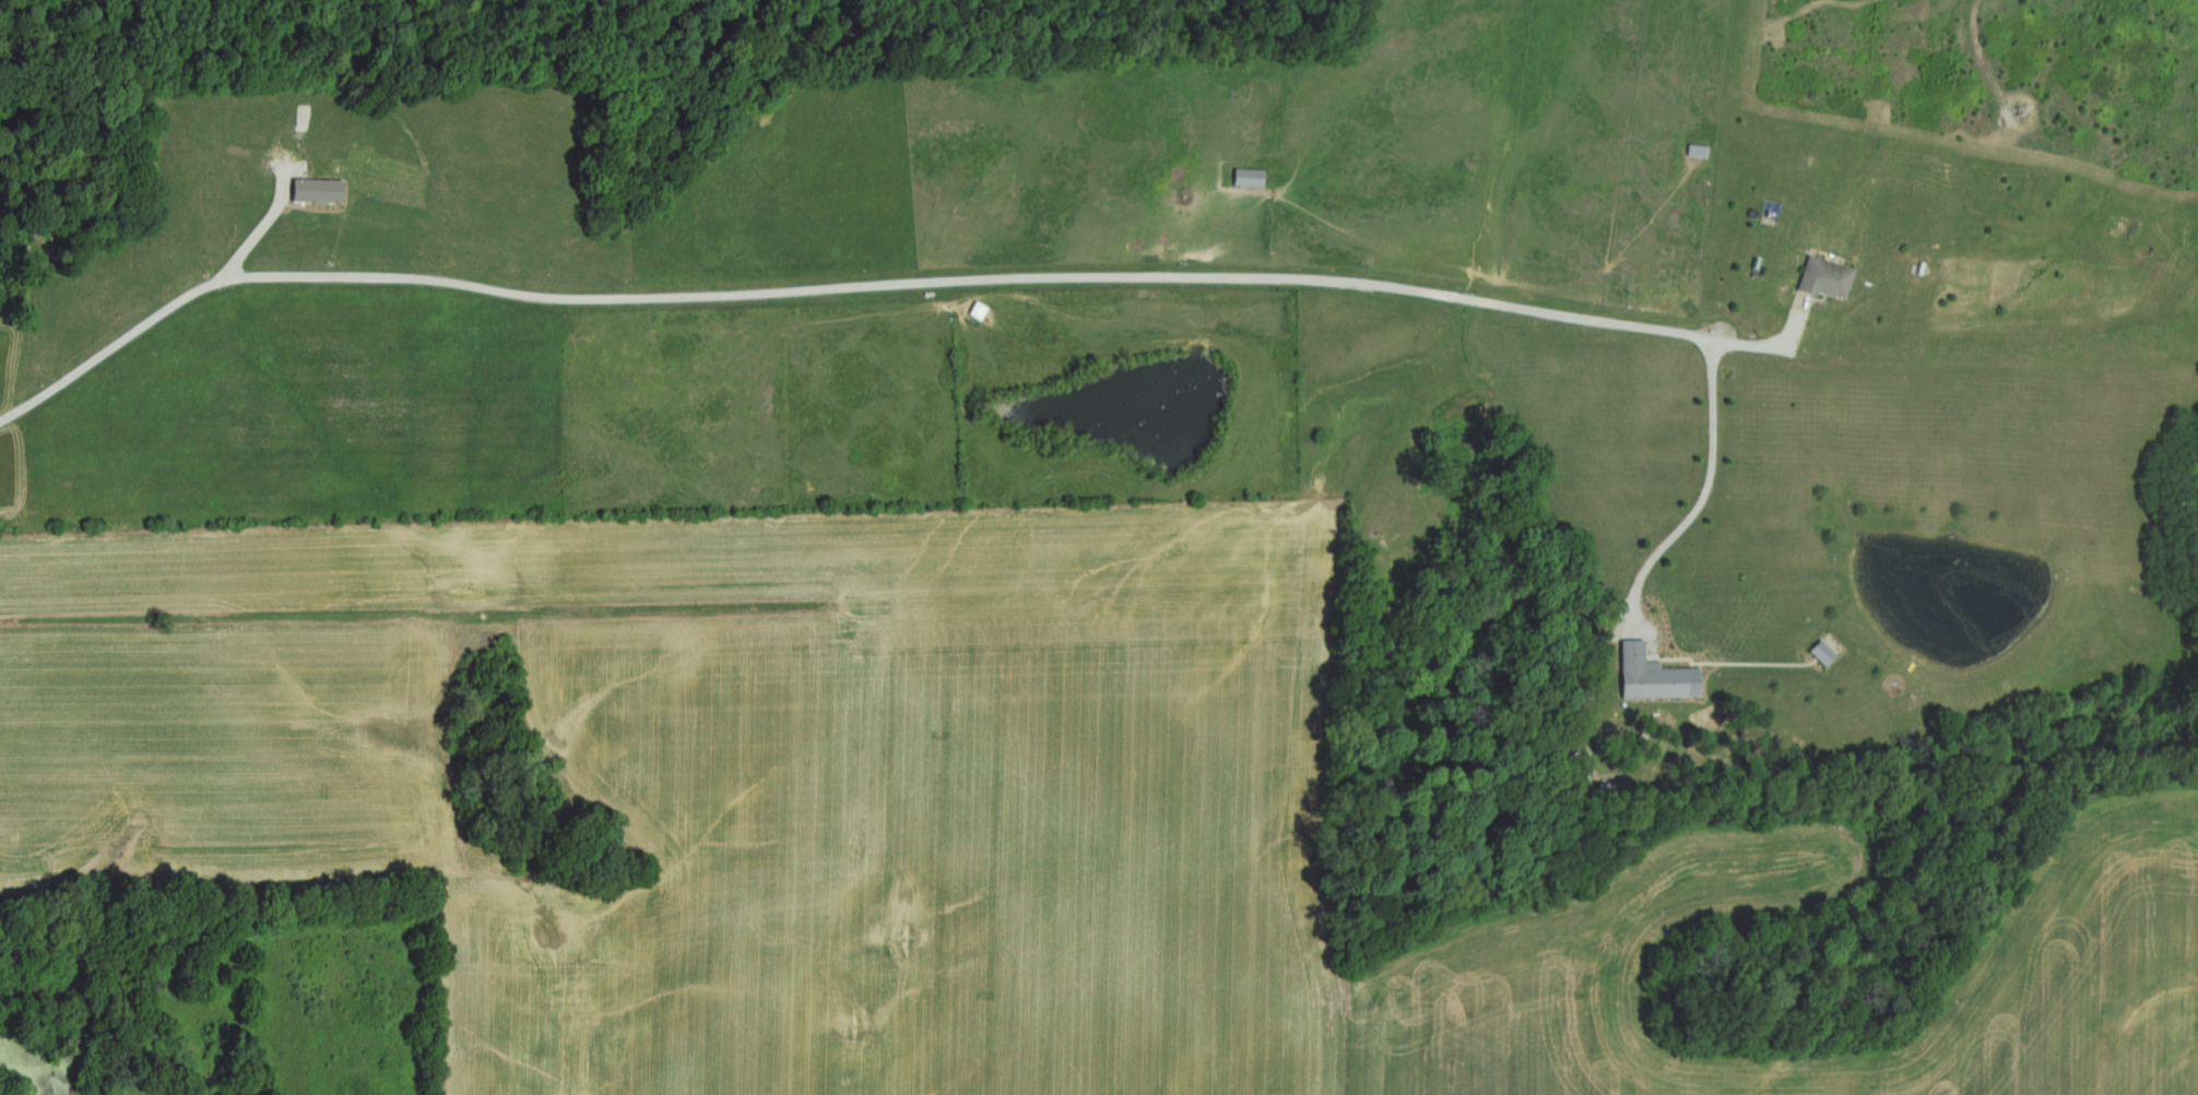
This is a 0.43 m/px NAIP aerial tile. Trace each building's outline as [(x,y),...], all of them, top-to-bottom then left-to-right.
[(346,180),(297,179),(297,202),(346,203),(346,180)] [(1812,256),(1802,291),(1822,296),(1824,292),(1851,299),(1859,269),(1812,256)] [(1841,657),(1825,640),(1814,651),(1830,668),(1841,657)] [(1704,668),(1665,669),(1665,662),(1650,663),(1649,641),(1626,641),(1627,699),(1705,698),(1704,668)]
